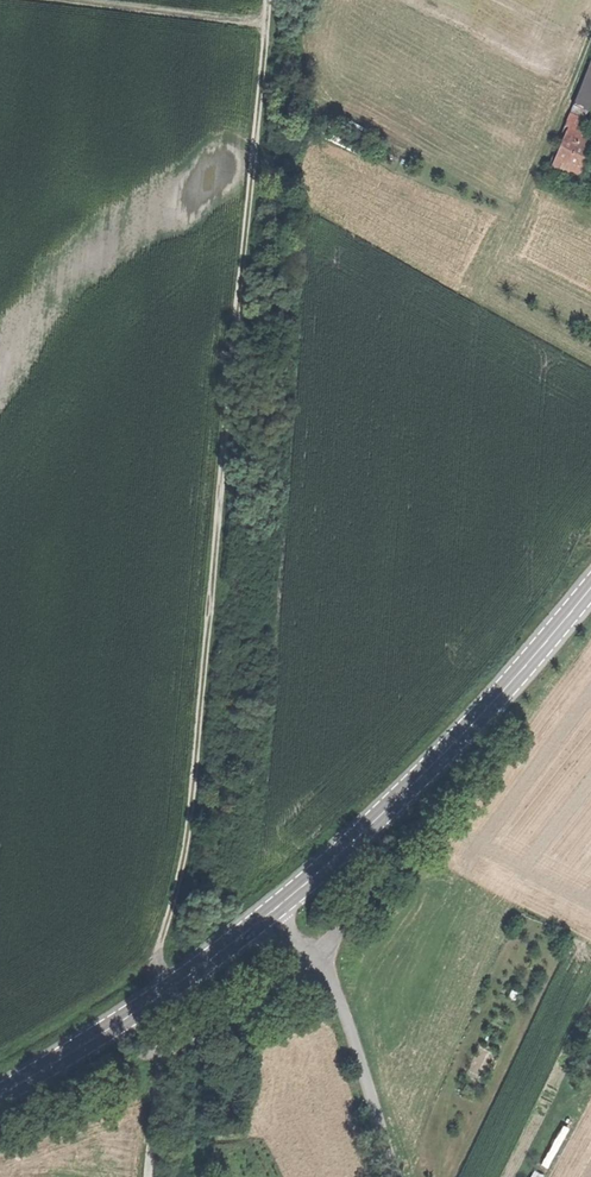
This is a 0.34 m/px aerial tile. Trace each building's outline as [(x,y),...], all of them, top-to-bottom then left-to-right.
[(577,93),(590,98),(590,62),(577,93)] [(568,114),(583,121),(590,102),(590,98),(577,93),(568,114)] [(563,127),(568,129),(578,133),(583,121),(568,114),(563,127)] [(551,170),(579,181),(586,165),(590,167),(590,165),(590,159),(589,159),(590,154),(590,139),(578,133),(568,129),(551,170)]
